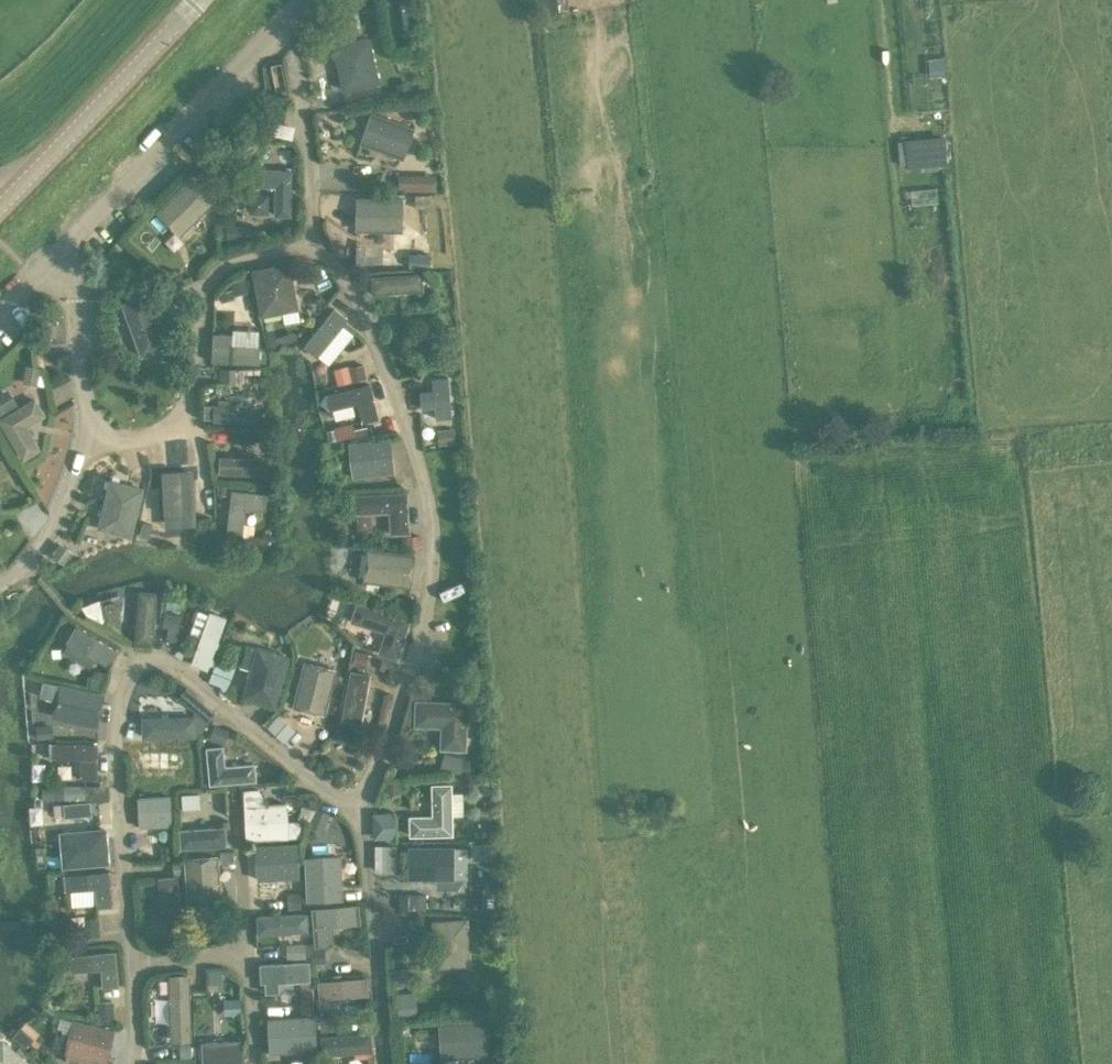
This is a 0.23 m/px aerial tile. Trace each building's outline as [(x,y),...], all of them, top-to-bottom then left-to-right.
[(549,11),(565,9),(564,0),(548,0),(549,11)] [(367,38),(336,45),(347,91),(377,86),(367,38)] [(412,138),(416,128),(374,112),(363,143),(404,158),(412,138)] [(950,137),(900,139),(901,168),(952,166),(950,137)] [(254,168),(254,185),(274,185),(274,214),(291,215),(291,169),(254,168)] [(440,189),(441,174),(404,172),(403,187),(440,189)] [(191,175),(155,210),(180,235),(215,199),(191,175)] [(403,231),(403,196),(355,195),(355,230),(403,231)] [(260,315),(299,308),(290,261),(251,268),(260,315)] [(299,267),(303,285),(320,281),(316,263),(299,267)] [(424,290),(422,271),(370,274),(372,293),(424,290)] [(166,346),(146,292),(120,302),(140,356),(166,346)] [(316,356),(348,316),(335,306),(303,345),(316,356)] [(210,362),(259,364),(259,346),(231,344),(231,335),(211,334),(210,362)] [(337,365),(340,381),(369,376),(366,360),(337,365)] [(238,366),(220,367),(221,379),(238,380),(238,366)] [(435,419),(452,417),(448,375),(431,377),(432,389),(419,390),(421,408),(434,406),(435,419)] [(379,417),(370,382),(324,393),(328,409),(357,402),(362,421),(379,417)] [(26,426),(45,415),(34,397),(0,417),(0,423),(22,459),(40,448),(26,426)] [(260,407),(214,405),(214,423),(260,425),(260,407)] [(394,471),(390,436),(350,441),(352,476),(394,471)] [(265,458),(219,458),(219,475),(265,477),(265,458)] [(109,477),(96,528),(131,537),(144,486),(109,477)] [(192,487),(175,488),(178,534),(195,533),(192,487)] [(242,538),(246,507),(266,510),(268,492),(231,488),(226,536),(242,538)] [(352,514),(388,511),(389,533),(410,533),(407,490),(351,493),(352,514)] [(149,537),(152,523),(142,520),(139,534),(149,537)] [(276,536),(271,533),(265,535),(262,540),(263,546),(268,548),(274,547),(277,542),(276,536)] [(366,546),(362,581),(410,587),(415,553),(366,546)] [(153,643),(157,592),(138,590),(134,641),(153,643)] [(349,621),(384,632),(377,652),(398,658),(410,618),(356,600),(349,621)] [(210,609),(191,663),(207,669),(226,615),(210,609)] [(164,613),(163,626),(168,627),(166,637),(170,639),(177,640),(179,615),(164,613)] [(118,650),(75,625),(66,641),(109,665),(118,650)] [(289,654),(256,644),(241,696),(275,706),(289,654)] [(368,652),(355,649),(351,664),(364,666),(368,652)] [(397,661),(382,658),(379,669),(395,673),(397,661)] [(303,659),(292,705),(325,713),(336,667),(303,659)] [(370,672),(350,669),(341,719),(361,722),(370,672)] [(59,681),(52,716),(97,726),(105,691),(59,681)] [(469,700),(414,698),(414,726),(440,727),(440,747),(467,748),(469,700)] [(196,736),(196,714),(142,715),(142,736),(196,736)] [(80,758),(80,777),(98,777),(98,741),(50,741),(50,758),(80,758)] [(209,783),(256,779),(254,763),(225,765),(223,745),(206,746),(209,783)] [(185,752),(139,751),(139,768),(185,768),(185,752)] [(447,751),(444,766),(465,770),(468,756),(447,751)] [(409,835),(453,834),(452,782),(431,783),(432,814),(408,815),(409,835)] [(265,802),(264,797),(258,787),(243,788),(246,839),(288,837),(287,802),(265,802)] [(199,792),(185,792),(185,807),(200,806),(199,792)] [(319,796),(307,792),(304,804),(316,807),(319,796)] [(138,826),(172,825),(170,794),(137,796),(138,826)] [(65,816),(91,814),(90,800),(64,802),(64,803),(65,813),(65,816)] [(55,814),(65,813),(64,803),(54,804),(55,814)] [(327,828),(334,814),(321,807),(313,821),(327,828)] [(395,837),(394,811),(372,812),(373,838),(395,837)] [(225,825),(179,827),(180,848),(226,845),(225,825)] [(110,863),(107,826),(59,830),(62,867),(110,863)] [(257,879),(299,877),(298,841),(255,844),(257,879)] [(411,878),(461,877),(461,841),(411,842),(411,878)] [(222,901),(218,853),(184,856),(187,903),(222,901)] [(306,901),(343,899),(341,854),(304,856),(306,901)] [(114,904),(111,869),(63,874),(64,889),(93,887),(95,906),(114,904)] [(162,932),(182,930),(177,874),(157,876),(162,932)] [(314,945),(332,943),(331,925),(361,923),(359,902),(310,906),(314,945)] [(257,933),(309,931),(308,912),(256,915),(257,933)] [(87,917),(89,934),(102,932),(100,915),(87,917)] [(471,963),(469,942),(473,941),(472,927),(468,927),(467,916),(431,919),(435,967),(471,963)] [(291,955),(309,954),(309,942),(291,943),(291,955)] [(119,985),(116,950),(68,954),(70,970),(100,968),(102,986),(119,985)] [(310,980),(309,962),(261,965),(262,983),(265,982),(265,992),(278,991),(278,982),(310,980)] [(187,976),(168,977),(171,1042),(190,1041),(187,976)] [(368,994),(367,976),(317,980),(319,998),(368,994)] [(416,1014),(415,999),(395,1001),(396,1016),(416,1014)] [(317,1049),(314,1014),(267,1016),(269,1051),(317,1049)] [(93,1060),(105,1063),(114,1029),(74,1018),(65,1052),(85,1057),(84,1063),(88,1063),(92,1063),(93,1060)] [(438,1022),(440,1058),(489,1055),(486,1018),(438,1022)] [(25,1023),(15,1034),(28,1046),(38,1035),(25,1023)] [(322,1036),(323,1055),(371,1052),(370,1033),(322,1036)] [(3,1037),(0,1040),(0,1063),(33,1063),(3,1037)] [(220,1052),(217,1053),(217,1044),(200,1044),(201,1063),(244,1063),(243,1059),(223,1060),(220,1052)]
